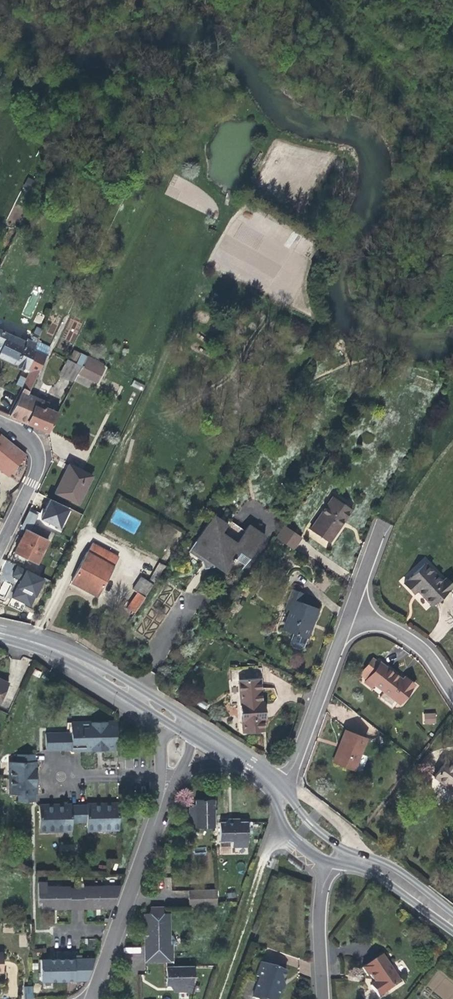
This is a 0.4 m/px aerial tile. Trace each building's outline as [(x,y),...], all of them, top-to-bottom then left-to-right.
[(37,327),(33,335),(38,337),(42,329),(37,327)] [(8,334),(0,330),(0,352),(8,334)] [(8,334),(0,352),(0,357),(10,362),(30,371),(39,352),(33,349),(37,341),(38,337),(33,335),(32,338),(33,338),(31,341),(26,338),(25,339),(24,338),(23,340),(8,334)] [(49,346),(37,341),(33,349),(39,352),(45,355),(49,346)] [(45,355),(39,352),(30,371),(26,379),(22,388),(29,391),(45,355)] [(87,357),(80,353),(75,363),(79,366),(82,367),(87,357)] [(102,365),(87,357),(82,367),(78,373),(97,383),(104,369),(101,367),(102,365)] [(75,363),(67,359),(59,374),(72,381),(79,366),(75,363)] [(16,385),(22,388),(26,379),(20,376),(16,385)] [(134,380),(131,386),(142,391),(145,385),(134,380)] [(10,415),(27,423),(38,399),(27,395),(29,391),(22,388),(10,415)] [(38,399),(27,423),(39,428),(48,432),(59,409),(55,407),(53,411),(46,408),(48,404),(38,399)] [(0,435),(0,469),(9,476),(26,455),(15,447),(0,435)] [(55,492),(78,504),(92,476),(69,464),(62,477),(55,492)] [(340,525),(351,509),(332,497),(310,530),(329,543),(340,525)] [(68,507),(50,499),(46,508),(41,518),(59,527),(68,507)] [(21,528),(25,530),(29,532),(37,515),(29,511),(21,528)] [(234,579),(264,535),(248,524),(244,530),(229,521),(227,524),(213,514),(195,541),(188,551),(202,561),(209,566),(213,565),(215,566),(234,579)] [(301,537),(284,526),(276,538),(293,550),(301,537)] [(20,540),(14,552),(27,558),(37,563),(48,541),(45,540),(36,535),(29,532),(25,530),(20,540)] [(92,543),(87,552),(113,566),(118,557),(92,543)] [(27,558),(14,552),(12,557),(24,564),(27,558)] [(98,594),(113,566),(87,552),(71,581),(84,588),(85,586),(91,590),(98,594)] [(148,581),(153,584),(166,566),(159,562),(148,581)] [(425,564),(404,583),(413,593),(417,589),(420,593),(431,605),(452,586),(445,579),(442,582),(425,564)] [(21,579),(25,569),(17,565),(12,575),(21,579)] [(43,578),(25,569),(21,579),(18,586),(12,597),(30,606),(43,578)] [(137,592),(144,597),(153,584),(148,581),(141,576),(132,590),(137,592)] [(307,638),(312,625),(318,608),(300,602),(304,593),(292,588),(284,608),(290,610),(283,629),(293,633),(307,638)] [(144,597),(137,592),(126,608),(134,613),(144,597)] [(304,647),(307,638),(293,633),(290,642),(292,646),(299,649),(304,647)] [(367,679),(379,663),(373,658),(360,673),(367,679)] [(400,677),(380,662),(379,663),(367,679),(365,682),(371,687),(374,683),(384,691),(397,702),(399,703),(414,684),(405,677),(402,680),(400,677)] [(260,668),(243,669),(238,674),(238,679),(243,733),(263,731),(262,718),(264,718),(263,708),(263,703),(262,687),(260,668)] [(232,680),(238,679),(238,674),(243,669),(231,670),(232,680)] [(262,687),(263,703),(269,705),(274,703),(277,698),(274,689),(262,687)] [(392,709),(397,702),(384,691),(378,698),(392,709)] [(117,750),(117,721),(71,722),(71,733),(45,733),(45,749),(71,749),(71,750),(95,750),(95,752),(103,752),(103,750),(117,750)] [(353,770),(366,738),(345,730),(341,741),(344,742),(335,763),(353,770)] [(344,742),(341,741),(339,746),(333,762),(335,763),(344,742)] [(36,793),(36,761),(34,761),(34,754),(18,754),(18,761),(9,761),(10,794),(19,794),(19,801),(35,801),(35,793),(36,793)] [(447,761),(434,777),(452,791),(452,766),(447,761)] [(190,827),(214,827),(214,799),(195,799),(195,803),(195,812),(189,812),(190,827)] [(119,827),(119,803),(86,804),(86,805),(72,805),(72,804),(39,805),(40,828),(72,828),(72,822),(87,821),(87,827),(119,827)] [(248,846),(247,821),(239,821),(224,822),(219,822),(219,841),(232,840),(232,846),(248,846)] [(300,871),(302,868),(289,858),(287,860),(300,871)] [(113,908),(120,886),(83,887),(83,889),(77,889),(70,889),(70,887),(46,887),(46,882),(38,882),(38,902),(41,902),(41,908),(113,908)] [(216,889),(188,890),(188,906),(216,906),(216,889)] [(166,961),(173,961),(173,945),(170,945),(169,935),(169,913),(163,913),(163,907),(150,907),(150,913),(144,913),(145,953),(145,962),(166,961)] [(401,982),(382,954),(362,968),(368,976),(370,974),(373,979),(375,982),(370,986),(379,998),(401,982)] [(57,960),(40,960),(41,980),(74,980),(73,959),(57,960)] [(94,959),(73,959),(74,980),(87,980),(94,959)] [(261,962),(256,976),(260,977),(254,994),(256,998),(278,998),(281,991),(278,990),(281,980),(282,981),(286,971),(261,962)] [(194,966),(173,966),(166,966),(166,985),(170,985),(179,985),(179,991),(194,990),(194,966)] [(24,987),(24,998),(34,998),(33,987),(24,987)]
